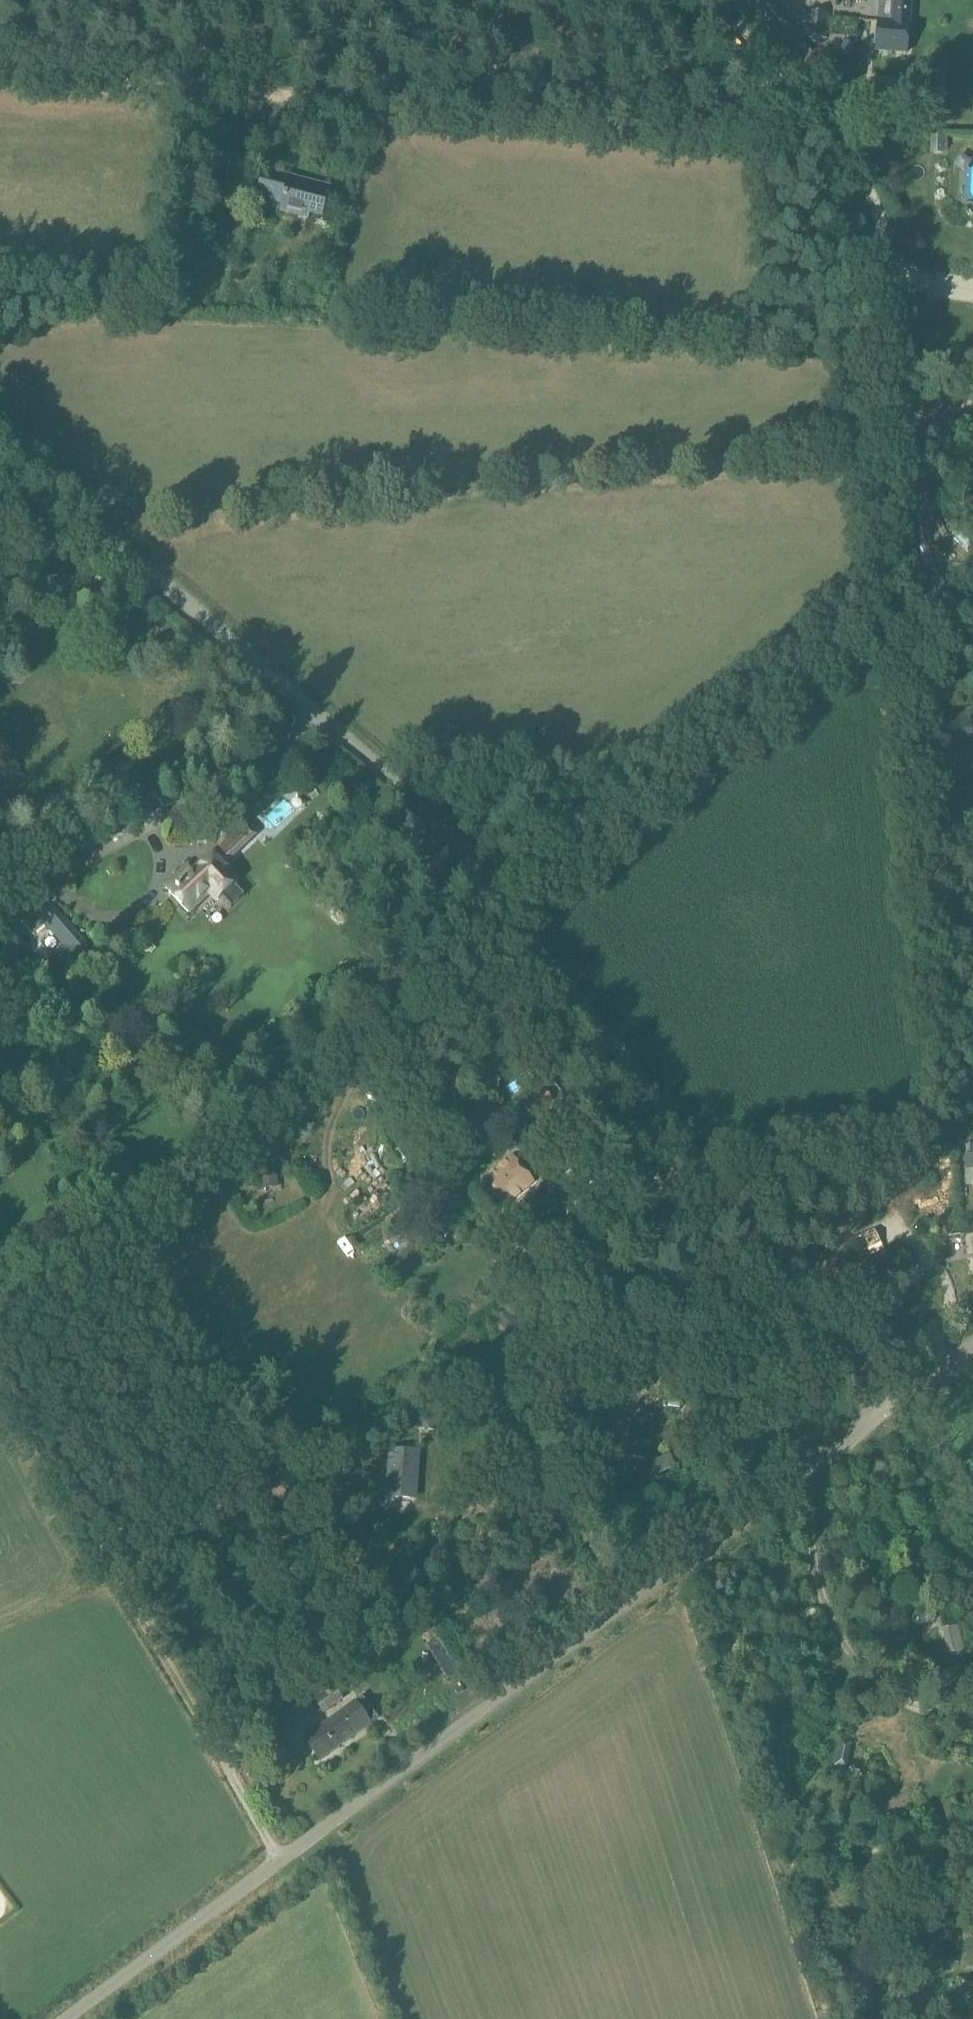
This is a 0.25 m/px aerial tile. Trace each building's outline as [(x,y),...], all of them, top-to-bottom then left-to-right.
[(909,23),(911,0),(895,0),(893,22),(909,23)] [(776,3),(766,11),(781,32),(792,24),(776,3)] [(826,40),(826,14),(808,14),(807,39),(826,40)] [(893,22),(878,21),(875,50),(907,53),(909,23),(893,22)] [(208,145),(192,143),(190,155),(206,157),(208,145)] [(329,188),(264,171),(258,197),(283,204),(281,212),(307,219),(308,214),(321,217),(329,188)] [(276,808),(252,830),(263,842),(287,820),(276,808)] [(214,855),(196,872),(187,862),(159,887),(168,897),(185,918),(210,895),(215,900),(237,880),(220,861),(247,836),(236,823),(223,834),(224,838),(223,841),(221,845),(213,854),(214,855)] [(53,956),(65,969),(88,949),(42,896),(20,915),(35,933),(45,925),(64,946),(53,956)] [(16,980),(14,931),(0,932),(0,980),(16,980)] [(270,1026),(255,1022),(253,1035),(267,1038),(270,1026)] [(517,1118),(531,1132),(553,1110),(539,1096),(517,1118)] [(459,1164),(466,1171),(477,1161),(471,1154),(459,1164)] [(279,1186),(276,1166),(265,1168),(264,1164),(258,1165),(263,1190),(279,1186)] [(502,1216),(531,1193),(510,1168),(482,1192),(502,1216)] [(861,1245),(879,1236),(872,1223),(854,1232),(861,1245)] [(489,1326),(501,1344),(520,1330),(507,1313),(489,1326)] [(423,1430),(440,1430),(440,1409),(423,1409),(423,1430)] [(638,1422),(637,1429),(633,1428),(629,1454),(623,1453),(621,1464),(646,1468),(652,1432),(651,1432),(653,1425),(638,1422)] [(416,1507),(419,1460),(390,1458),(387,1505),(416,1507)] [(907,1626),(908,1638),(930,1635),(929,1623),(907,1626)] [(427,1661),(437,1678),(449,1672),(439,1654),(427,1661)] [(309,1693),(312,1698),(323,1714),(343,1700),(329,1679),(309,1693)] [(314,1710),(302,1694),(270,1719),(282,1734),(314,1710)] [(327,1756),(377,1718),(360,1696),(310,1734),(327,1756)] [(849,1770),(853,1744),(840,1741),(835,1767),(849,1770)]
